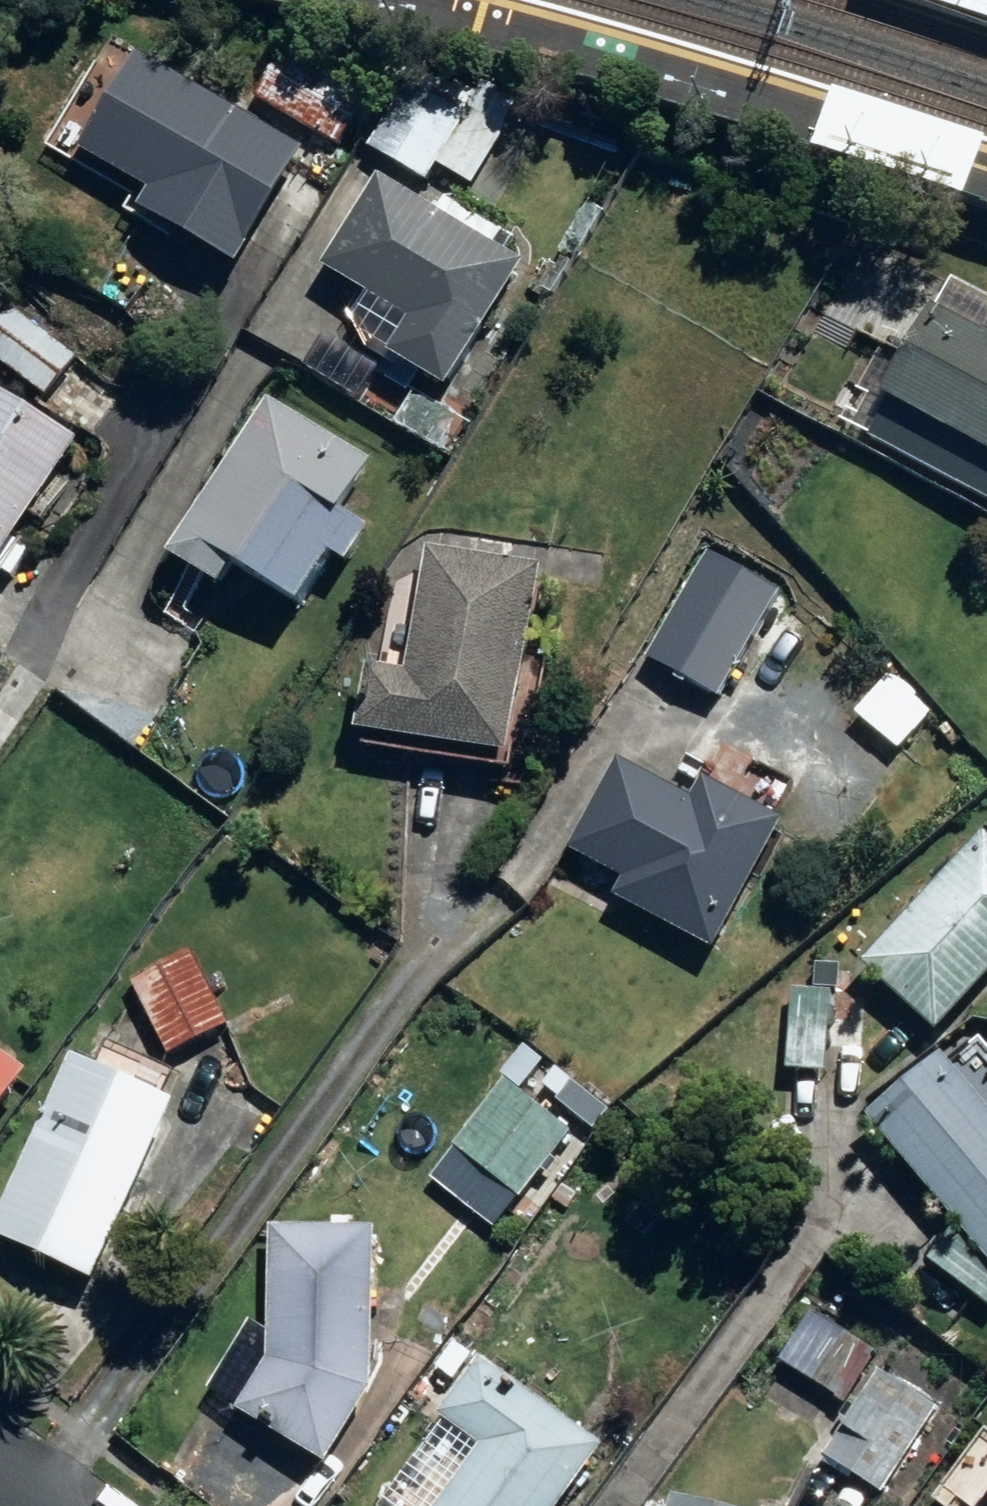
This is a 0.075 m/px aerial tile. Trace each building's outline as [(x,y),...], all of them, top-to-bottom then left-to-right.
[(986,21),(986,0),(927,0),(986,21)] [(258,32),(226,90),(339,153),(371,95),(258,32)] [(306,155),(136,55),(76,154),(147,196),(136,216),(235,274),(306,155)] [(431,186),(441,170),(470,186),(503,128),(474,111),(410,75),(367,150),(431,186)] [(833,102),(810,173),(961,223),(984,151),(833,102)] [(437,215),(378,179),(321,272),(409,326),(388,361),(446,396),(524,269),(495,251),(504,238),(472,218),(471,219),(444,203),(437,215)] [(0,323),(0,366),(45,401),(79,359),(12,307),(0,323)] [(986,472),(986,351),(928,319),(877,413),(986,472)] [(79,446),(0,397),(0,571),(79,446)] [(372,467),(267,403),(167,564),(219,596),(233,574),(298,614),(330,562),(346,572),(370,534),(341,517),(372,467)] [(539,579),(540,569),(426,551),(406,679),(365,673),(353,753),(510,777),(513,755),(510,755),(532,612),(541,614),(546,580),(539,579)] [(781,593),(708,551),(645,663),(718,704),(781,593)] [(937,709),(892,673),(855,719),(899,755),(937,709)] [(611,904),(714,958),(784,825),(775,820),(793,786),(757,767),(739,801),(702,782),(691,803),(616,764),(567,856),(621,884),(611,904)] [(862,970),(937,1038),(986,983),(986,838),(985,836),(862,970)] [(228,1026),(191,951),(133,980),(170,1054),(228,1026)] [(829,1013),(788,1012),(787,1076),(828,1077),(829,1013)] [(866,1123),(986,1267),(986,1113),(942,1060),(866,1123)] [(0,1061),(0,1119),(28,1082),(0,1061)] [(0,1216),(0,1246),(93,1289),(175,1110),(71,1063),(0,1216)] [(574,1142),(502,1079),(447,1143),(519,1206),(574,1142)] [(374,1234),(268,1232),(266,1365),(235,1416),(325,1472),(371,1395),(374,1234)] [(874,1354),(816,1316),(784,1366),(842,1404),(874,1354)] [(480,1363),(437,1421),(480,1452),(440,1505),(567,1505),(605,1454),(480,1363)] [(935,1412),(877,1374),(841,1430),(898,1468),(935,1412)] [(975,1505),(986,1505),(986,1490),(975,1505)]
